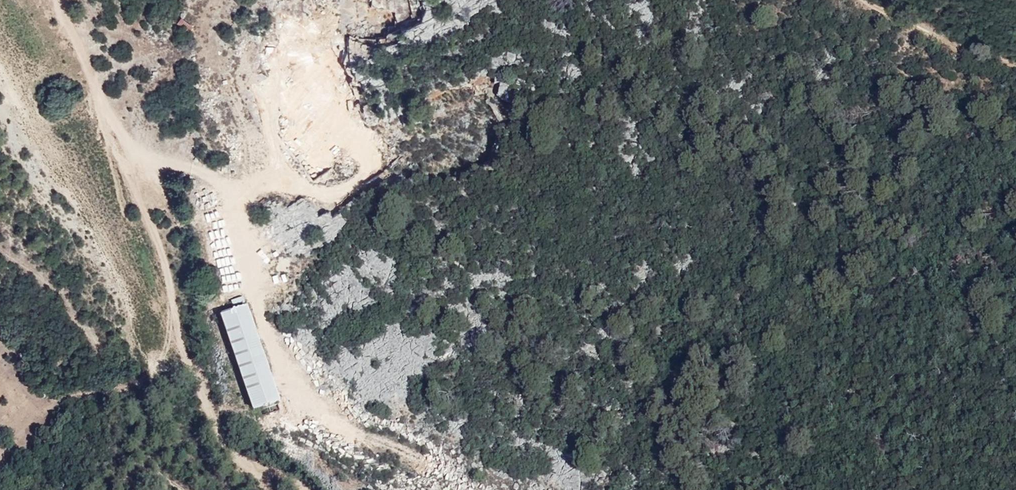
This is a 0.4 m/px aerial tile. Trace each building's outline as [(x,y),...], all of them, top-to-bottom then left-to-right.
[(297,123),(306,131),(314,122),(306,114),(297,123)] [(306,405),(268,293),(253,296),(257,308),(240,313),(273,415),(306,405)]
